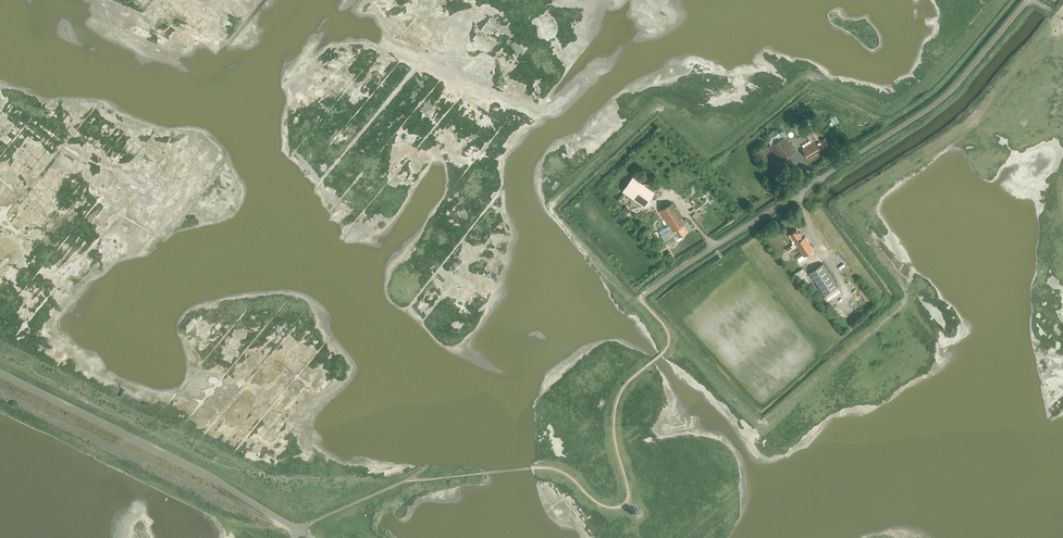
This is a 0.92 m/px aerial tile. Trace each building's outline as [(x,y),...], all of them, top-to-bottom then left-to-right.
[(825,138),(821,141),(810,123),(802,127),(812,143),(803,149),(808,158),(829,145),(825,138)] [(782,161),(796,152),(782,131),(768,140),(771,145),(766,148),(765,146),(757,151),(772,174),(785,166),(782,161)] [(623,191),(645,206),(655,192),(634,177),(623,191)] [(687,221),(686,222),(672,202),(660,210),(673,231),(671,233),(669,231),(662,236),(665,242),(674,236),(677,241),(683,237),(683,234),(688,231),(687,228),(691,226),(687,221)] [(800,232),(799,233),(796,229),(790,233),(795,240),(792,242),(793,244),(786,249),(788,252),(797,246),(804,257),(813,250),(804,237),(803,237),(800,232)] [(811,284),(815,290),(832,278),(821,262),(818,257),(808,264),(795,273),(802,283),(804,282),(807,287),(811,284)]
